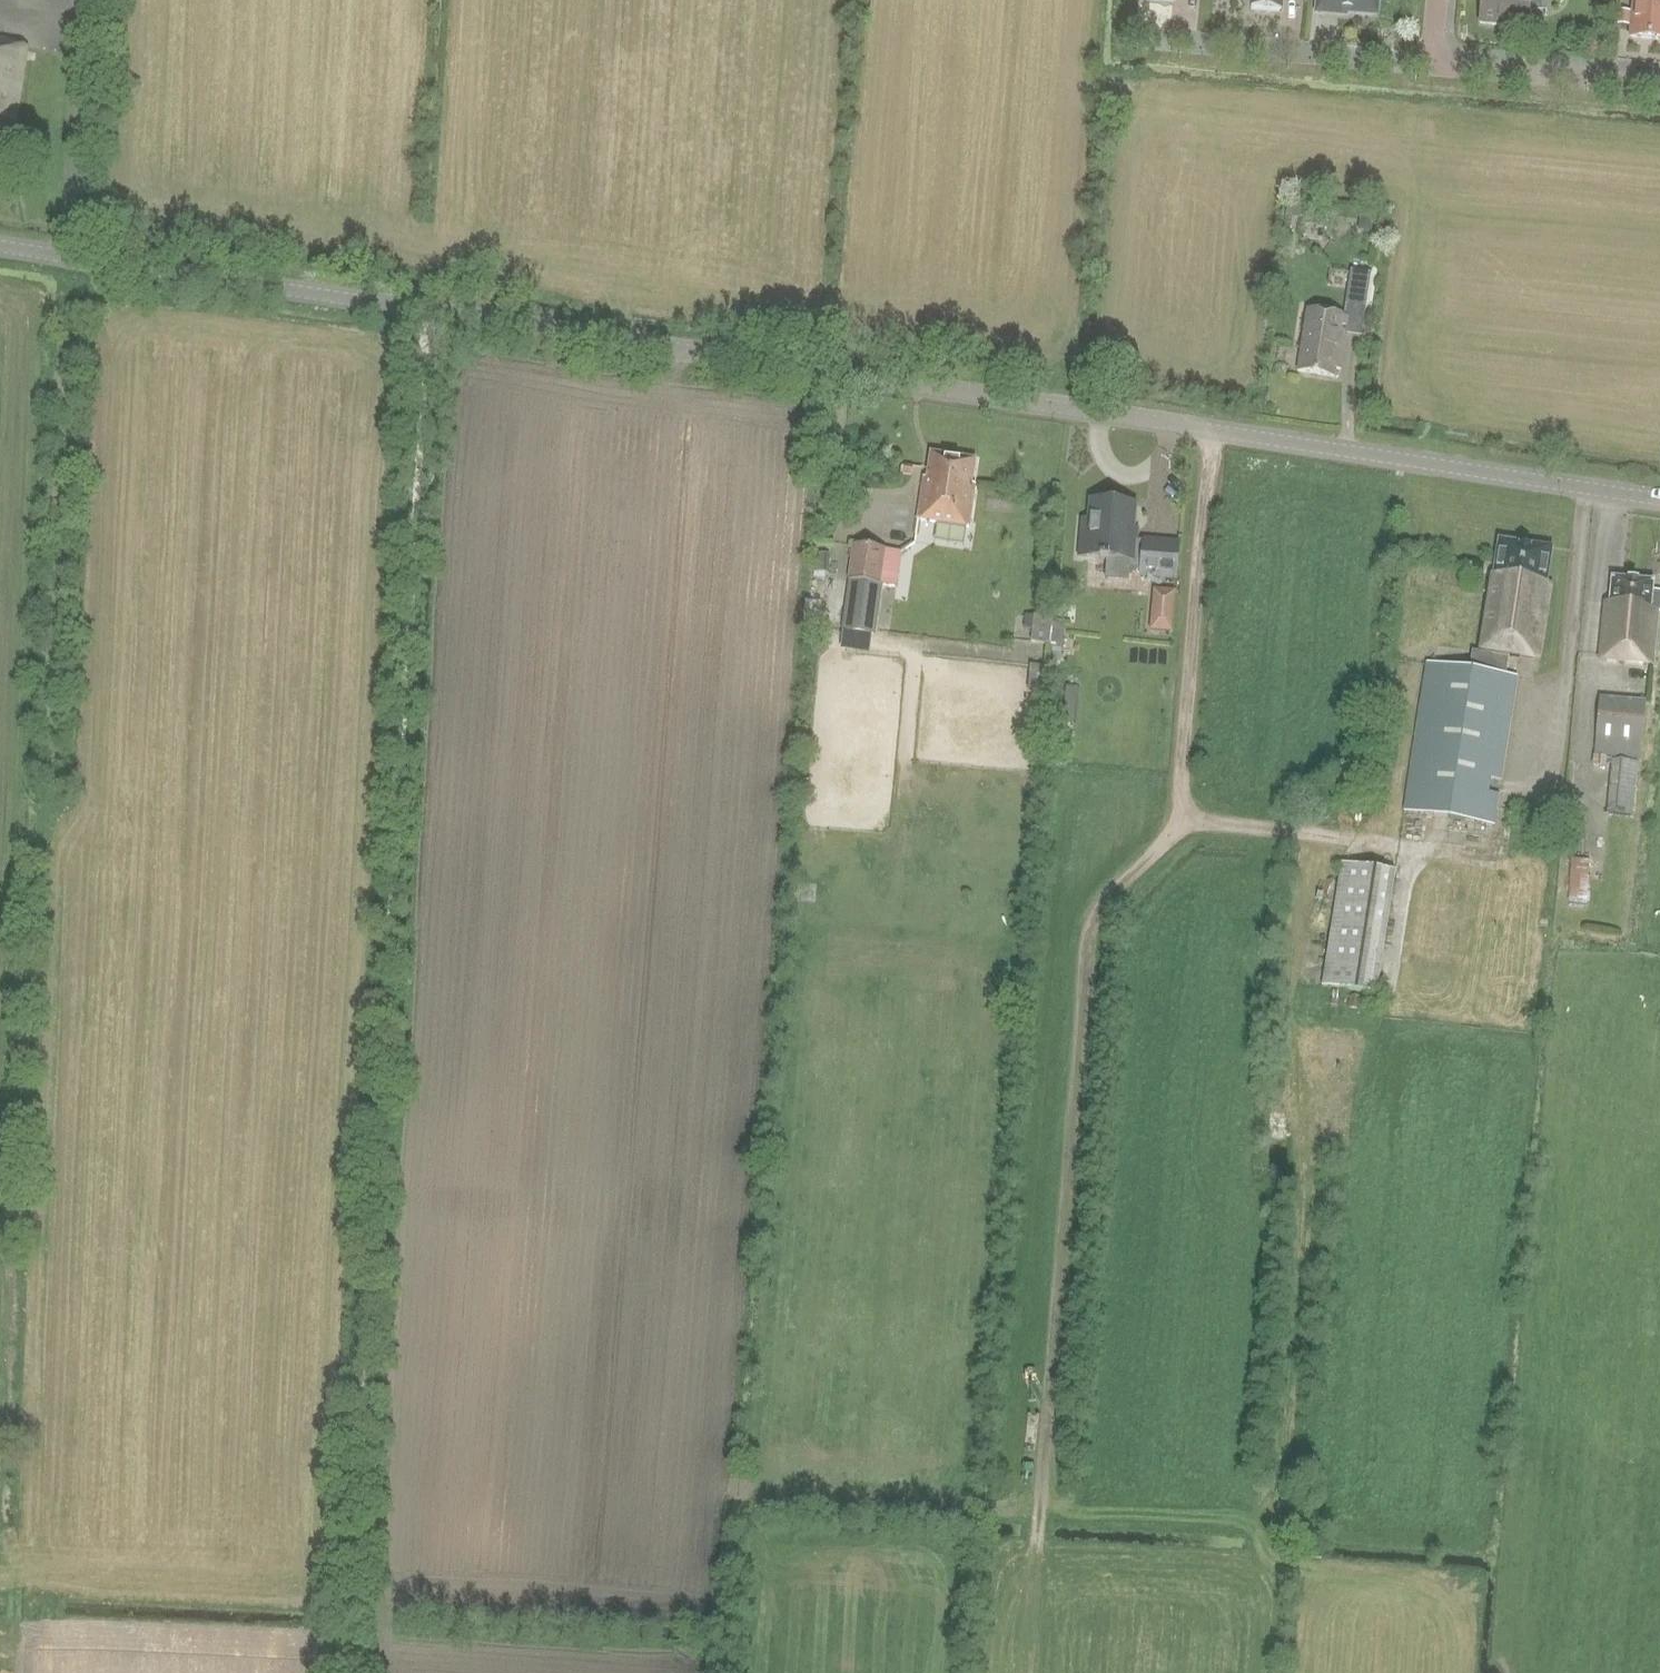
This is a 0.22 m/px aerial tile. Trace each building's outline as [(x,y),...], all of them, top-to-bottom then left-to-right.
[(1251,9),(1281,12),(1282,0),(1252,0),(1251,9)] [(1344,13),(1345,13),(1346,13),(1347,13),(1347,12),(1347,11),(1375,13),(1376,0),(1318,0),(1317,11),(1344,13)] [(1480,24),(1508,27),(1507,30),(1524,32),(1524,29),(1527,29),(1530,3),(1548,4),(1548,0),(1482,0),(1480,24)] [(1632,38),(1659,40),(1659,0),(1635,0),(1632,38)] [(1618,10),(1617,24),(1628,25),(1629,11),(1618,10)] [(29,48),(12,45),(12,43),(0,41),(0,155),(7,157),(12,124),(17,125),(29,48)] [(1302,207),(1288,205),(1286,217),(1300,219),(1302,207)] [(1367,232),(1373,232),(1374,221),(1362,220),(1361,226),(1367,232)] [(1350,271),(1345,304),(1367,307),(1372,274),(1350,271)] [(1343,316),(1307,310),(1298,371),(1333,376),(1334,369),(1340,369),(1346,334),(1341,334),(1343,316)] [(972,485),(975,460),(932,454),(928,478),(925,478),(919,519),(969,527),(975,485),(972,485)] [(903,465),(901,474),(913,476),(914,467),(903,465)] [(1139,576),(1178,579),(1181,540),(1135,535),(1138,503),(1094,503),(1092,519),(1082,519),(1079,557),(1125,560),(1125,568),(1139,569),(1139,576)] [(1427,663),(1405,811),(1495,824),(1517,677),(1506,676),(1509,658),(1520,659),(1520,657),(1540,660),(1552,583),(1546,582),(1551,550),(1501,542),(1500,545),(1498,547),(1496,554),(1498,557),(1497,565),(1495,576),(1489,575),(1478,652),(1473,651),(1470,670),(1427,663)] [(897,586),(902,553),(856,545),(843,631),(873,636),(881,584),(897,586)] [(829,574),(829,556),(816,556),(816,574),(829,574)] [(1484,574),(1486,563),(1471,561),(1469,572),(1484,574)] [(1607,602),(1601,660),(1653,665),(1658,609),(1659,609),(1659,591),(1654,590),(1654,582),(1613,578),(1611,602),(1607,602)] [(1171,632),(1175,591),(1154,589),(1151,631),(1171,632)] [(1050,644),(1054,618),(1035,616),(1032,641),(1050,644)] [(1048,695),(1050,667),(1031,665),(1028,693),(1048,695)] [(1068,687),(1064,720),(1075,722),(1079,689),(1068,687)] [(1634,816),(1645,703),(1600,699),(1594,755),(1607,756),(1615,757),(1610,813),(1634,816)] [(1607,756),(1594,755),(1593,764),(1606,766),(1607,756)] [(1590,901),(1591,858),(1571,858),(1570,901),(1590,901)] [(1341,864),(1323,987),(1377,995),(1395,873),(1341,864)]
